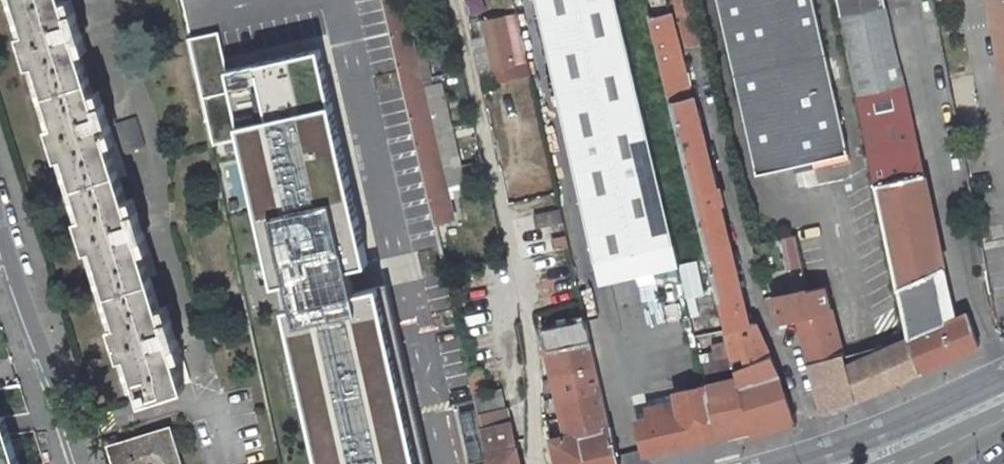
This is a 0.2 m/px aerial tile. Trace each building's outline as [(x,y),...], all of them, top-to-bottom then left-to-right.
[(143,401),(186,388),(184,383),(191,381),(178,340),(180,339),(175,322),(173,323),(167,305),(160,308),(150,276),(157,273),(144,233),(147,232),(141,215),(139,215),(134,198),(126,201),(119,177),(126,175),(120,154),(112,124),(101,90),(94,92),(81,52),(88,50),(83,32),(85,32),(80,15),(77,15),(73,0),(17,0),(27,31),(21,33),(31,65),(37,63),(56,124),(49,126),(59,158),(66,156),(84,216),(78,218),(88,250),(94,248),(118,324),(112,326),(121,357),(128,355),(143,401)] [(403,0),(383,0),(412,126),(434,222),(454,218),(403,0)] [(594,262),(674,244),(616,0),(537,0),(594,262)] [(687,45),(706,41),(696,0),(676,0),(687,45)] [(779,168),(739,0),(718,0),(757,173),(779,168)] [(849,152),(815,0),(739,0),(779,168),(793,165),(811,161),(849,152)] [(875,184),(924,174),(886,0),(835,0),(875,184)] [(1003,69),(1003,0),(991,0),(1003,69)] [(649,19),(726,333),(749,327),(748,323),(719,204),(721,203),(718,190),(715,190),(713,180),(718,179),(715,167),(710,168),(698,122),(704,121),(701,108),(696,110),(692,96),(698,95),(695,86),(690,87),(671,13),(649,19)] [(516,15),(504,18),(514,66),(527,64),(516,15)] [(514,66),(504,18),(484,22),(490,46),(494,68),(498,83),(509,80),(507,68),(514,66)] [(494,68),(490,46),(475,49),(480,71),(494,68)] [(225,74),(237,125),(328,104),(317,53),(225,74)] [(507,68),(509,80),(530,76),(527,64),(514,66),(507,68)] [(319,463),(417,463),(376,286),(355,291),(350,267),(365,264),(328,104),(237,125),(274,283),(288,279),(294,308),(284,311),(319,463)] [(812,168),(811,161),(793,165),(795,172),(812,168)] [(875,184),(897,291),(932,275),(945,269),(924,174),(875,184)] [(789,266),(801,264),(795,236),(783,238),(789,266)] [(679,268),(674,244),(594,262),(600,285),(679,268)] [(698,261),(680,265),(687,298),(705,294),(698,261)] [(908,338),(919,373),(980,346),(968,313),(967,313),(943,323),(932,275),(897,291),(908,338)] [(797,317),(810,363),(844,352),(826,286),(808,290),(807,288),(771,297),(777,322),(797,317)] [(557,463),(621,463),(612,425),(611,426),(586,320),(542,330),(565,429),(556,432),(557,437),(551,438),(557,463)] [(750,430),(751,436),(795,423),(781,375),(756,320),(748,323),(749,327),(726,333),(729,346),(750,430)] [(879,391),(919,373),(908,338),(867,356),(879,391)] [(710,411),(716,438),(750,430),(729,346),(710,353),(712,363),(703,365),(707,385),(710,399),(708,400),(710,411)] [(847,365),(844,352),(810,363),(824,413),(857,401),(847,365)] [(869,395),(879,391),(867,356),(858,360),(847,365),(857,401),(869,395)] [(490,463),(520,463),(511,423),(509,423),(501,389),(487,392),(481,368),(468,371),(490,463)] [(638,421),(645,455),(716,438),(710,411),(708,400),(710,399),(707,385),(675,392),(677,402),(648,408),(650,418),(638,421)] [(13,408),(0,411),(0,463),(30,463),(13,408)] [(473,411),(461,413),(465,431),(477,428),(473,411)] [(169,429),(125,442),(128,450),(112,455),(115,463),(180,463),(169,429)] [(479,439),(468,442),(472,459),(483,456),(479,439)]
